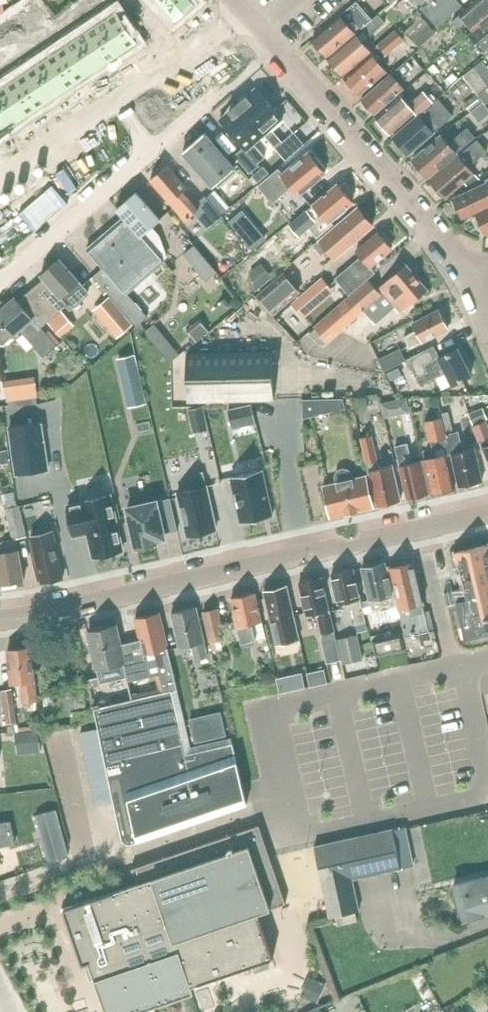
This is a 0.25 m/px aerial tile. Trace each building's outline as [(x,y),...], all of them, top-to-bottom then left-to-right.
[(91,0),(84,5),(91,15),(97,10),(91,0)] [(162,8),(171,0),(155,0),(162,8)] [(162,8),(175,22),(198,2),(197,0),(171,0),(162,8)] [(424,5),(420,0),(411,0),(419,10),(424,5)] [(462,5),(457,0),(431,0),(422,8),(438,26),(462,5)] [(487,19),(487,0),(477,0),(460,15),(462,16),(455,22),(463,31),(469,25),(474,31),(487,19)] [(34,1),(27,6),(34,16),(41,11),(34,1)] [(328,57),(372,20),(357,2),(313,39),(328,57)] [(68,10),(62,14),(68,24),(75,20),(68,10)] [(118,10),(97,24),(118,56),(139,42),(118,10)] [(143,14),(133,20),(138,27),(148,21),(143,14)] [(379,29),(379,28),(386,22),(379,14),(372,20),(328,57),(343,74),(368,53),(370,52),(358,38),(363,33),(368,39),(379,29)] [(14,15),(7,19),(14,29),(21,25),(14,15)] [(413,38),(428,24),(421,17),(406,30),(413,38)] [(7,19),(1,24),(7,34),(14,29),(7,19)] [(457,45),(468,57),(475,66),(483,60),(487,55),(487,19),(457,45)] [(148,21),(138,27),(142,34),(152,27),(148,21)] [(97,24),(77,37),(98,70),(118,56),(97,24)] [(377,63),(388,53),(405,39),(396,29),(380,44),(370,52),(368,53),(371,55),(346,77),(361,94),(385,72),(377,63)] [(77,37),(57,50),(78,83),(98,70),(77,37)] [(57,50),(37,64),(58,96),(78,83),(57,50)] [(487,103),(487,67),(483,60),(475,66),(468,72),(464,75),(486,105),(487,103)] [(374,115),(398,94),(406,87),(400,81),(412,71),(404,63),(394,71),(362,100),(374,115)] [(37,64),(17,77),(38,109),(58,96),(37,64)] [(0,88),(0,95),(18,123),(38,109),(17,77),(0,88)] [(272,128),(275,126),(283,119),(257,88),(253,92),(239,98),(241,102),(238,104),(265,135),(286,160),(305,144),(294,132),(283,141),(272,128)] [(419,116),(434,102),(424,90),(407,105),(399,96),(376,117),(391,133),(415,112),(419,116)] [(18,123),(0,95),(0,135),(18,123)] [(483,102),(477,95),(466,103),(471,111),(483,102)] [(408,154),(443,124),(454,115),(439,98),(434,102),(419,116),(394,137),(408,154)] [(265,135),(238,104),(236,106),(233,103),(225,116),(220,119),(244,147),(235,155),(250,173),(260,165),(259,163),(263,159),(252,146),(265,135)] [(428,177),(456,154),(476,137),(468,128),(456,138),(447,143),(441,136),(413,159),(428,177)] [(214,188),(236,168),(205,133),(183,152),(214,188)] [(469,168),(487,152),(487,150),(479,140),(459,156),(431,180),(446,198),(474,174),(469,168)] [(258,183),(265,190),(272,199),(286,187),(293,187),(299,195),(327,172),(310,152),(278,179),(272,171),(271,173),(259,182),(258,183)] [(206,196),(194,207),(182,193),(188,187),(169,165),(151,180),(186,220),(195,212),(209,229),(224,216),(222,214),(208,198),(206,196)] [(259,182),(271,173),(265,166),(254,176),(259,182)] [(486,179),(487,183),(455,198),(465,218),(487,208),(487,178),(486,179)] [(339,184),(291,225),(300,236),(324,216),(329,223),(354,202),(339,184)] [(216,191),(208,198),(222,214),(230,207),(216,191)] [(117,209),(123,216),(164,263),(169,259),(160,236),(153,227),(161,220),(137,192),(117,209)] [(281,228),(298,215),(291,207),(275,221),(281,228)] [(335,259),(374,225),(359,208),(316,245),(323,254),(328,250),(335,259)] [(478,214),(487,234),(487,209),(478,214)] [(254,250),(267,239),(244,211),(231,223),(254,250)] [(164,263),(123,216),(114,224),(86,249),(102,268),(103,269),(95,276),(111,295),(137,326),(148,316),(128,294),(155,271),(164,263)] [(376,272),(372,267),(394,248),(381,233),(358,252),(361,256),(336,278),(350,295),(369,279),(376,272)] [(219,273),(196,246),(186,255),(208,282),(219,273)] [(45,279),(28,293),(35,302),(40,298),(43,300),(46,299),(58,312),(67,304),(72,310),(91,295),(90,294),(80,282),(61,259),(60,259),(41,275),(45,279)] [(376,323),(396,306),(402,313),(430,290),(407,263),(378,288),(369,279),(350,295),(315,326),(316,328),(310,334),(321,346),(327,340),(328,342),(364,310),(376,323)] [(253,272),(257,292),(274,278),(263,264),(253,272)] [(285,275),(258,299),(276,319),(291,305),(303,294),(285,275)] [(300,314),(314,302),(332,286),(324,278),(306,294),(305,292),(303,294),(291,305),(300,314)] [(28,293),(28,294),(18,302),(14,298),(5,306),(1,301),(0,302),(0,324),(0,325),(0,344),(2,346),(20,331),(43,358),(56,347),(36,323),(42,318),(46,322),(58,312),(46,299),(43,300),(40,298),(35,302),(28,293)] [(109,298),(98,308),(121,335),(133,325),(109,298)] [(410,348),(448,329),(439,311),(412,325),(415,331),(404,337),(410,348)] [(200,319),(188,330),(197,341),(210,330),(200,319)] [(165,351),(173,360),(180,353),(172,344),(165,351)] [(441,359),(439,354),(434,346),(408,359),(421,385),(447,372),(454,386),(472,377),(459,350),(441,359)] [(379,359),(385,371),(407,360),(401,348),(379,359)] [(275,401),(275,400),(273,353),(188,355),(189,403),(275,401)] [(136,355),(119,359),(125,383),(142,379),(136,355)] [(399,366),(388,372),(392,380),(403,375),(399,366)] [(323,398),(303,399),(304,418),(324,413),(323,398)] [(368,404),(366,398),(355,401),(357,413),(363,411),(368,404)] [(395,401),(383,403),(386,417),(398,414),(395,401)] [(74,421),(85,417),(80,403),(69,407),(74,421)] [(253,406),(230,411),(234,429),(257,423),(253,406)] [(204,407),(189,411),(194,433),(209,430),(204,407)] [(486,420),(487,419),(483,408),(471,414),(475,425),(486,420)] [(460,432),(454,433),(452,428),(454,428),(449,411),(440,413),(441,417),(443,416),(452,453),(460,487),(483,481),(476,449),(458,454),(457,448),(463,447),(460,432)] [(448,455),(452,453),(443,416),(441,417),(426,421),(432,442),(435,459),(425,461),(432,494),(456,488),(448,455)] [(487,448),(487,425),(486,420),(475,425),(473,426),(483,449),(484,449),(487,448)] [(42,423),(10,427),(17,474),(49,470),(42,423)] [(380,469),(378,461),(379,460),(373,435),(362,438),(367,463),(367,462),(378,507),(402,501),(393,466),(380,469)] [(408,444),(396,447),(409,499),(430,494),(423,462),(413,464),(412,458),(408,444)] [(9,463),(7,451),(0,452),(0,464),(9,463)] [(242,523),(274,516),(263,469),(232,476),(242,523)] [(354,512),(344,469),(343,469),(340,471),(339,473),(337,476),(337,479),(338,482),(324,485),(332,518),(354,512)] [(375,508),(367,476),(367,475),(354,479),(353,475),(352,472),(349,470),(346,469),(344,469),(354,512),(375,508)] [(217,529),(208,486),(204,472),(192,475),(195,489),(178,492),(188,535),(217,529)] [(28,537),(21,505),(20,506),(18,499),(17,500),(15,492),(6,494),(9,508),(6,509),(14,540),(28,537)] [(80,504),(69,507),(75,536),(89,533),(95,557),(124,550),(111,496),(80,503),(80,504)] [(128,508),(137,547),(157,542),(157,540),(166,538),(165,534),(179,531),(171,498),(128,508)] [(64,579),(57,548),(58,548),(55,533),(33,538),(44,584),(64,579)] [(25,581),(19,540),(0,543),(0,554),(0,585),(25,581)] [(456,553),(464,589),(455,591),(466,639),(487,634),(487,546),(456,553)] [(431,611),(426,612),(415,562),(391,568),(407,637),(410,649),(438,642),(431,611)] [(387,564),(384,565),(378,566),(377,563),(366,565),(367,568),(364,569),(371,600),(364,601),(367,613),(397,607),(387,564)] [(364,601),(362,601),(355,570),(347,572),(345,570),(338,572),(337,575),(333,576),(340,604),(351,602),(356,623),(366,622),(364,614),(367,613),(364,601)] [(335,631),(323,578),(313,581),(312,578),(304,580),(304,583),(300,583),(308,615),(325,611),(326,616),(319,618),(323,634),(322,638),(323,642),(328,663),(343,660),(344,660),(339,639),(336,640),(335,631)] [(269,591),(266,592),(278,645),(300,640),(288,587),(278,589),(278,586),(269,588),(269,591)] [(234,597),(232,597),(243,644),(257,641),(257,640),(266,637),(263,623),(256,592),(234,597)] [(177,612),(174,613),(182,647),(194,644),(198,661),(210,658),(198,608),(188,610),(186,608),(178,610),(177,612)] [(221,633),(225,632),(219,609),(204,612),(211,642),(222,639),(221,633)] [(125,663),(128,677),(127,677),(133,699),(134,701),(179,690),(161,614),(138,619),(142,640),(121,645),(126,663),(125,663)] [(126,663),(121,645),(117,626),(90,632),(101,678),(88,681),(95,709),(108,706),(102,684),(127,677),(128,677),(125,663),(126,663)] [(407,649),(404,638),(403,633),(386,637),(385,633),(372,636),(377,657),(407,649)] [(344,660),(343,660),(344,664),(364,660),(359,635),(339,639),(344,660)] [(24,703),(38,702),(33,649),(9,651),(12,684),(21,683),(24,703)] [(303,674),(278,680),(280,692),(306,687),(303,674)] [(7,723),(18,722),(13,688),(2,689),(7,723)] [(68,692),(69,709),(87,707),(86,690),(68,692)] [(99,726),(82,730),(96,801),(108,798),(114,797),(122,835),(123,836),(123,837),(123,838),(124,839),(124,840),(125,841),(126,841),(126,842),(127,842),(128,843),(129,843),(129,844),(130,844),(131,844),(132,844),(133,844),(134,844),(136,844),(137,844),(146,841),(249,805),(249,804),(249,803),(245,787),(244,783),(243,780),(232,739),(192,748),(179,690),(134,701),(133,699),(108,706),(95,709),(98,723),(99,726)] [(220,712),(189,720),(195,743),(226,736),(220,712)] [(39,732),(21,733),(23,753),(41,751),(39,732)] [(69,856),(56,809),(37,815),(50,861),(69,856)] [(19,843),(14,822),(0,824),(0,848),(19,843)] [(90,962),(96,978),(96,979),(107,1011),(137,1011),(195,992),(193,986),(274,958),(259,913),(287,903),(260,825),(132,869),(137,884),(115,891),(64,909),(65,909),(79,950),(86,948),(90,962)] [(404,867),(414,865),(405,826),(395,828),(396,832),(317,849),(333,919),(362,912),(355,881),(404,870),(404,867)] [(479,880),(456,886),(465,923),(487,917),(486,909),(487,909),(487,878),(479,880)] [(311,977),(303,996),(318,1003),(326,984),(311,977)] [(85,998),(64,1002),(66,1011),(88,1011),(85,998)]
